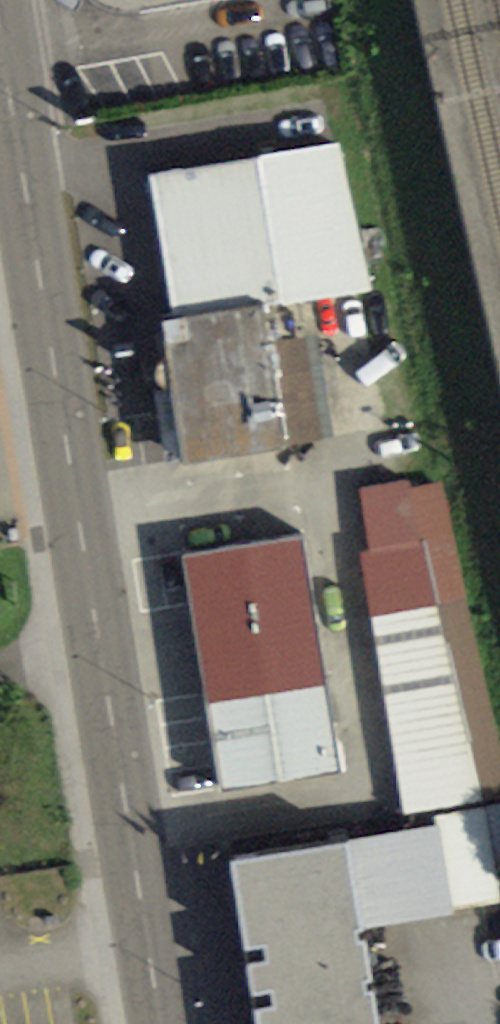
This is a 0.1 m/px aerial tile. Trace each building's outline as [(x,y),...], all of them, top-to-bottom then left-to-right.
[(97,3),(108,12),(124,15),(141,13),(213,0),(94,0),(97,3)] [(338,142),(152,178),(175,318),(263,302),(265,311),(372,291),(338,142)] [(159,321),(186,470),(290,451),(289,446),(271,345),(265,311),(263,302),(175,318),(159,321)] [(289,446),(335,438),(317,337),(271,345),(289,446)] [(444,482),(414,489),(411,479),(360,489),(370,552),(360,553),(405,815),(499,797),(499,741),(444,482)] [(183,554),(221,791),(339,774),(301,537),(183,554)] [(499,903),(499,872),(488,807),(433,817),(435,829),(439,828),(455,912),(499,903)] [(361,932),(456,914),(455,912),(439,828),(435,829),(344,844),(361,932)] [(260,1023),(376,1023),(361,932),(344,844),(233,863),(260,1023)]
